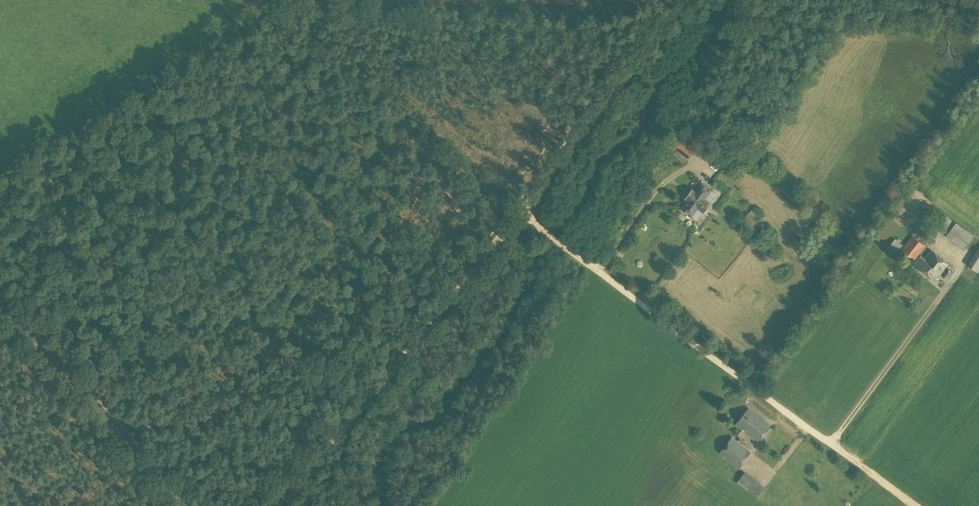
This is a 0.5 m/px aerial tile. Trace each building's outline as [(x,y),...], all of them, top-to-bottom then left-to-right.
[(702,132),(710,124),(703,116),(694,125),(702,132)] [(722,144),(727,136),(712,126),(707,133),(722,144)] [(688,158),(694,150),(676,137),(671,145),(688,158)] [(712,189),(701,181),(700,182),(694,191),(693,189),(686,198),(687,199),(680,209),(691,217),(698,208),(703,211),(710,202),(705,199),(712,189)] [(955,223),(944,215),(941,219),(937,215),(933,220),(937,222),(934,226),(946,235),(945,236),(963,249),(974,236),(956,222),(955,223)] [(914,259),(925,245),(913,235),(902,249),(914,259)] [(978,271),(978,247),(967,265),(978,272),(978,271)] [(949,264),(931,250),(925,258),(921,254),(913,264),(935,281),(941,274),(947,279),(953,272),(947,267),(949,264)] [(758,442),(771,425),(748,407),(735,424),(758,442)] [(738,467),(751,451),(732,436),(720,452),(738,467)] [(756,498),(765,488),(745,472),(737,482),(756,498)]
